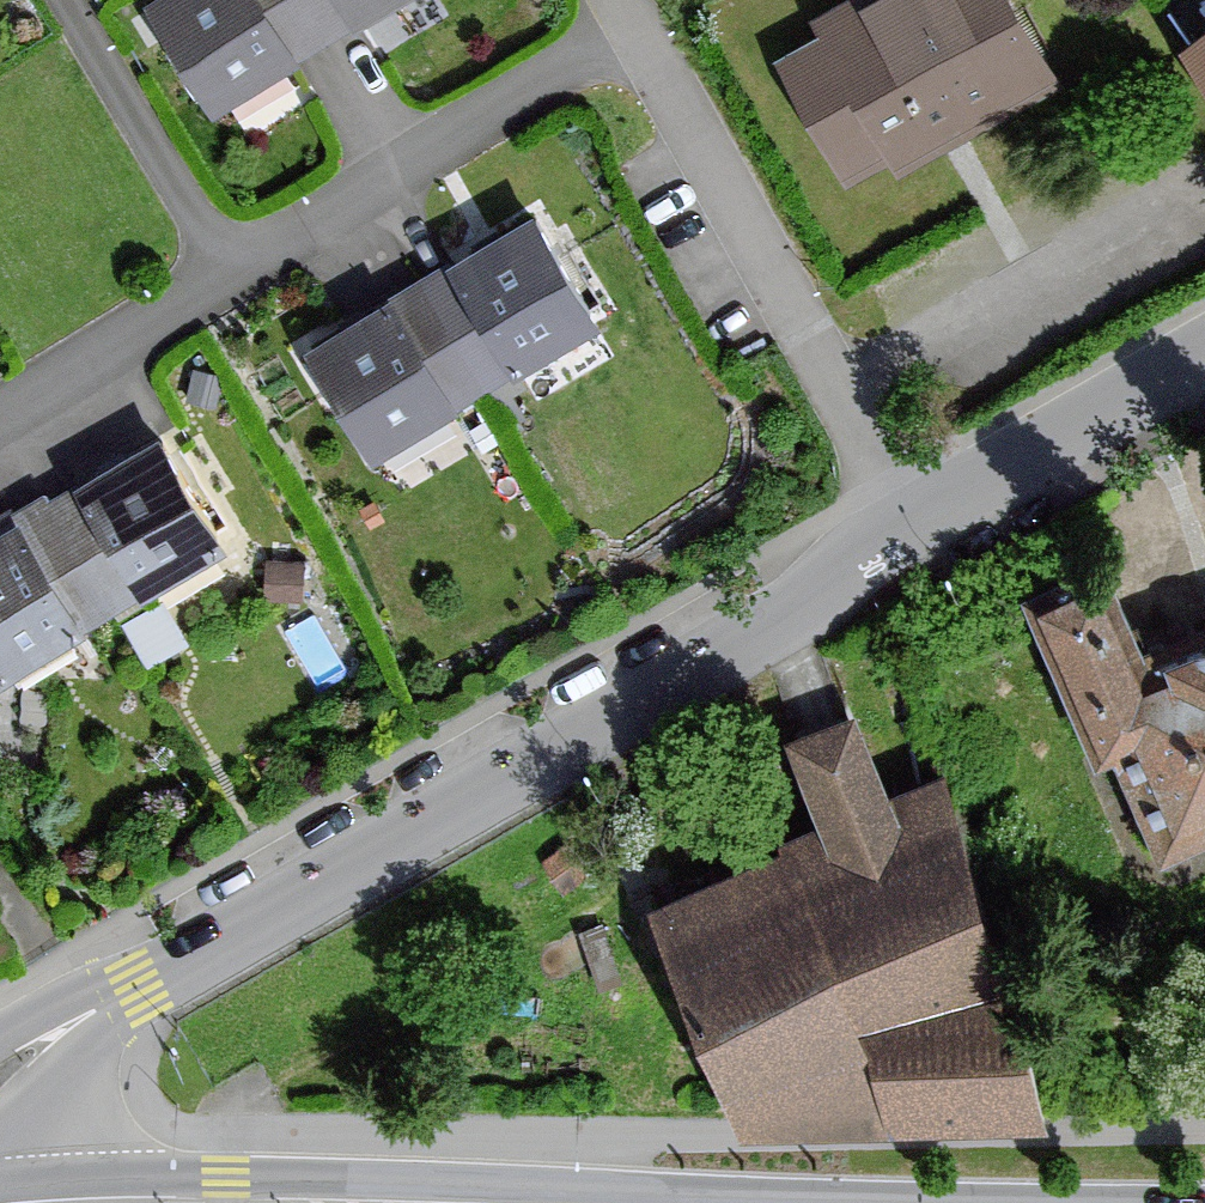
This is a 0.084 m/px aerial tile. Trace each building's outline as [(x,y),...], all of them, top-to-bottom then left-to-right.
[(125,8),(192,116),(381,0),(138,0),(125,8)] [(984,0),(834,0),(793,24),(798,33),(752,60),(831,194),(872,170),(883,189),(1041,97),(984,0)] [(1154,46),(1204,129),(1204,15),(1154,46)] [(580,327),(515,217),(280,354),(345,464),(580,327)] [(138,443),(0,528),(0,670),(202,546),(138,443)] [(1011,605),(1074,763),(1092,757),(1133,860),(1204,832),(1204,631),(1128,662),(1092,573),(1011,605)] [(699,1125),(1033,1113),(916,778),(864,796),(834,712),(762,737),(792,824),(752,838),(758,856),(622,904),(699,1125)]
